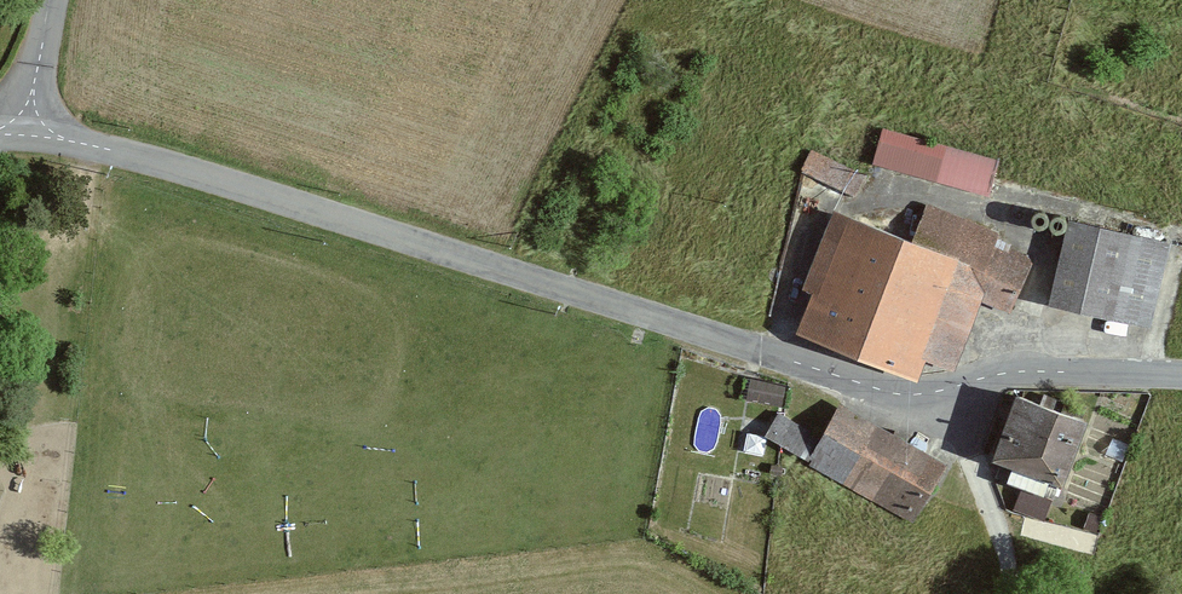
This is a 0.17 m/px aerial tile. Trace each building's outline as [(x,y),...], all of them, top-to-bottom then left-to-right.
[(988,161),(872,128),(861,164),(977,196),(988,161)] [(846,172),(802,151),(791,174),(835,195),(846,172)] [(998,315),(1021,261),(982,244),(988,230),(916,200),(900,236),(814,205),(783,284),(794,288),(780,324),(902,372),(907,360),(942,372),(967,302),(998,315)] [(1159,241),(1053,214),(1031,299),(1137,326),(1159,241)] [(735,377),(732,401),(777,407),(780,382),(735,377)] [(1051,474),(1078,408),(1009,381),(983,447),(1051,474)] [(937,462),(826,398),(792,457),(903,521),(937,462)] [(799,431),(767,412),(753,433),(786,453),(799,431)]
